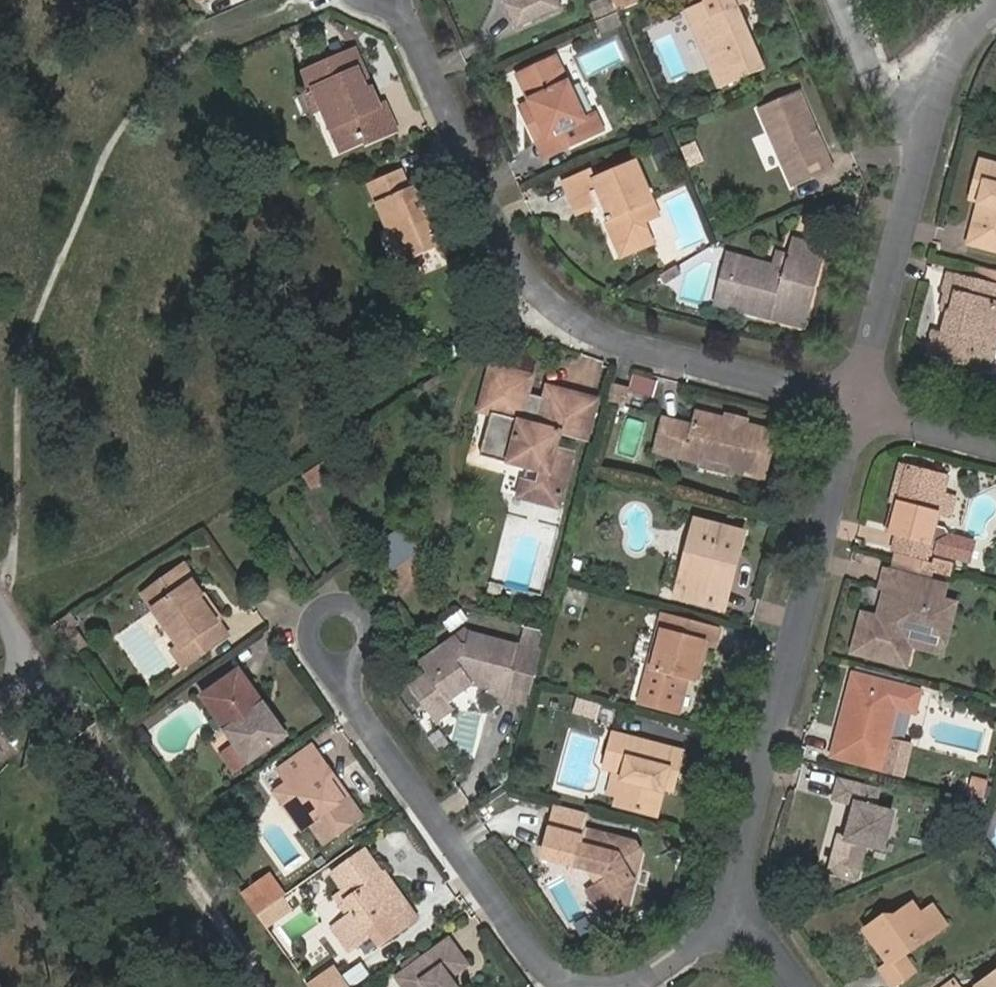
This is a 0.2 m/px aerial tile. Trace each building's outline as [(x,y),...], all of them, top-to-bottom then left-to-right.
[(511,1),(500,6),(512,33),(548,17),(541,0),(510,0),(511,1)] [(548,17),(562,10),(557,0),(541,0),(548,17)] [(613,0),(603,0),(589,5),(594,19),(617,9),(613,0)] [(617,10),(642,3),(642,0),(614,0),(617,10)] [(719,87),(765,68),(739,6),(748,2),(748,0),(704,0),(711,18),(692,26),(719,87)] [(333,45),(337,54),(345,50),(342,41),(333,45)] [(314,88),(323,109),(341,152),(367,141),(368,143),(398,130),(387,103),(382,105),(373,85),(368,88),(359,68),(365,65),(358,50),(300,74),(308,91),(314,88)] [(521,106),(540,144),(563,133),(569,146),(605,130),(597,111),(585,116),(557,56),(518,74),(530,102),(521,106)] [(368,88),(373,85),(365,65),(359,68),(368,88)] [(313,113),(323,109),(314,88),(308,91),(304,92),(313,113)] [(760,111),(792,184),(834,166),(801,93),(760,111)] [(563,133),(540,144),(546,157),(569,146),(563,133)] [(979,201),(969,243),(995,250),(995,163),(981,159),(970,198),(979,201)] [(596,191),(601,204),(617,241),(648,228),(645,223),(662,216),(638,161),(597,178),(593,170),(564,183),(573,201),(596,191)] [(369,184),(403,262),(442,245),(416,186),(412,188),(404,169),(369,184)] [(578,213),(601,204),(596,191),(573,201),(578,213)] [(648,228),(617,241),(624,256),(654,243),(648,228)] [(738,257),(727,301),(762,309),(761,316),(804,327),(825,248),(795,240),(790,256),(779,253),(774,267),(738,257)] [(725,307),(727,301),(738,257),(729,254),(716,304),(725,307)] [(940,332),(935,354),(973,364),(979,344),(995,348),(995,347),(995,285),(949,273),(939,309),(946,310),(940,332)] [(762,309),(727,301),(725,307),(761,316),(762,309)] [(935,354),(940,332),(933,331),(927,352),(935,354)] [(991,368),(995,348),(979,344),(973,364),(991,368)] [(540,486),(563,492),(566,479),(573,453),(558,449),(563,432),(587,438),(596,400),(550,388),(544,409),(526,404),(532,376),(493,366),(481,410),(492,413),(482,456),(543,473),(540,486)] [(626,407),(631,388),(613,382),(608,402),(626,407)] [(664,417),(656,451),(701,463),(707,459),(732,466),(734,471),(764,478),(776,432),(748,424),(749,419),(726,414),(725,418),(698,411),(695,425),(664,417)] [(311,489),(334,478),(327,462),(304,472),(311,489)] [(905,465),(898,463),(888,498),(895,500),(905,465)] [(932,541),(941,543),(939,553),(971,562),(976,543),(952,537),(948,529),(936,526),(940,508),(945,493),(949,477),(905,465),(895,500),(887,530),(897,533),(893,549),(928,558),(932,541)] [(560,508),(563,492),(540,486),(522,482),(518,497),(560,508)] [(956,496),(945,493),(940,508),(953,512),(956,496)] [(731,556),(737,558),(745,531),(696,519),(676,597),(717,608),(731,556)] [(724,610),(737,558),(731,556),(717,608),(724,610)] [(927,562),(925,569),(954,577),(957,565),(938,559),(937,564),(927,562)] [(143,594),(182,648),(175,654),(183,666),(231,634),(222,621),(225,619),(186,564),(143,594)] [(938,636),(945,606),(940,597),(943,584),(883,569),(878,586),(884,587),(891,588),(890,589),(885,606),(890,613),(888,620),(876,618),(861,613),(851,652),(904,666),(909,645),(911,637),(926,641),(938,636)] [(891,588),(884,587),(876,618),(888,620),(890,613),(885,606),(890,589),(891,588)] [(954,607),(945,606),(938,636),(926,641),(911,637),(909,645),(942,654),(954,607)] [(662,614),(659,626),(663,628),(653,669),(648,668),(639,703),(681,713),(690,678),(697,680),(707,644),(717,646),(720,629),(662,614)] [(80,640),(64,617),(51,625),(68,649),(80,640)] [(663,628),(659,626),(648,668),(653,669),(663,628)] [(446,695),(449,700),(471,684),(489,688),(488,694),(506,699),(512,672),(510,671),(517,643),(471,631),(469,639),(462,643),(457,635),(421,660),(428,671),(412,683),(428,708),(446,695)] [(544,649),(517,643),(510,671),(512,672),(506,699),(505,704),(528,709),(544,649)] [(286,734),(240,670),(204,696),(236,741),(250,760),(286,734)] [(849,709),(843,708),(829,757),(881,769),(896,709),(914,713),(920,688),(853,672),(845,699),(852,701),(849,709)] [(455,709),(449,700),(446,695),(428,708),(438,722),(455,709)] [(845,699),(843,708),(849,709),(852,701),(845,699)] [(624,773),(618,796),(615,804),(658,815),(666,788),(673,789),(683,750),(615,733),(605,768),(614,770),(624,773)] [(219,752),(232,772),(250,760),(236,741),(219,752)] [(275,792),(303,830),(311,824),(324,842),(363,814),(352,797),(347,800),(331,778),(335,775),(313,745),(280,770),(289,782),(275,792)] [(608,794),(618,796),(624,773),(614,770),(608,794)] [(965,795),(985,801),(990,783),(970,777),(965,795)] [(864,804),(867,789),(838,781),(832,800),(853,805),(846,836),(839,833),(828,872),(854,879),(865,841),(883,845),(892,810),(873,805),(864,804)] [(876,791),(867,789),(864,804),(873,805),(876,791)] [(588,820),(556,812),(553,825),(585,834),(586,828),(588,820)] [(643,829),(625,823),(622,837),(639,842),(643,829)] [(602,881),(596,885),(615,913),(628,903),(635,879),(632,872),(640,865),(643,849),(639,842),(622,837),(586,828),(585,834),(553,825),(548,842),(580,851),(578,860),(591,863),(601,866),(608,876),(602,881)] [(333,929),(349,950),(372,934),(379,945),(416,919),(406,904),(401,907),(380,876),(383,874),(366,849),(333,874),(350,897),(347,900),(355,912),(333,929)] [(601,866),(591,863),(602,881),(608,876),(601,866)] [(383,874),(380,876),(401,907),(406,904),(407,902),(386,872),(383,874)] [(245,894),(259,914),(284,897),(269,877),(245,894)] [(596,885),(587,892),(608,919),(615,913),(596,885)] [(268,927),(295,908),(286,896),(284,897),(259,914),(268,927)] [(937,932),(922,912),(914,901),(894,917),(884,915),(866,930),(890,964),(881,970),(893,986),(917,970),(906,954),(937,932)] [(934,904),(922,912),(937,932),(947,924),(934,904)] [(404,986),(461,986),(454,978),(471,964),(451,937),(397,977),(404,986)] [(351,950),(358,962),(379,949),(373,938),(351,950)] [(311,986),(349,986),(336,969),(311,986)] [(975,986),(995,986),(995,972),(975,986)]
